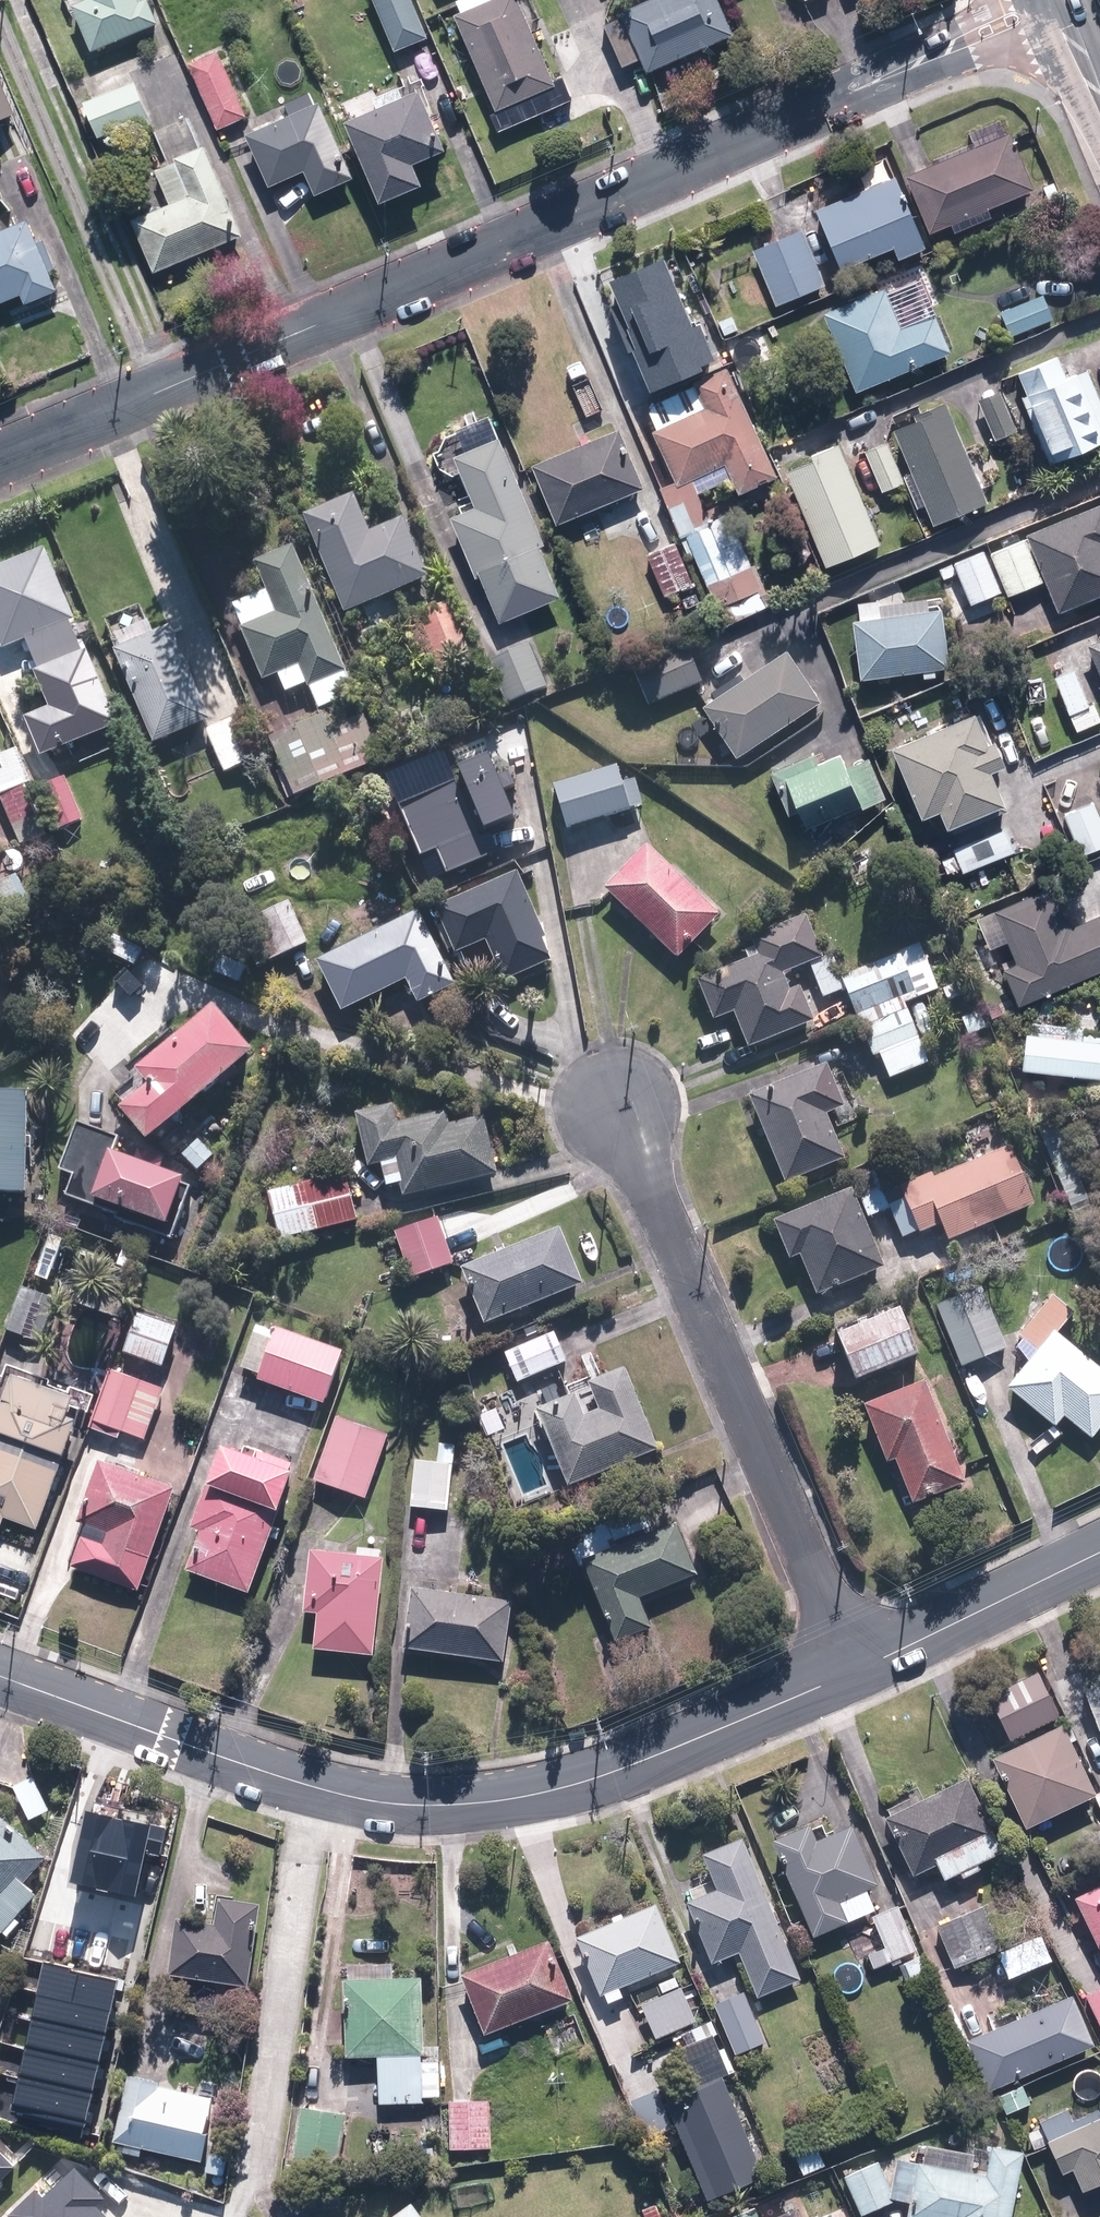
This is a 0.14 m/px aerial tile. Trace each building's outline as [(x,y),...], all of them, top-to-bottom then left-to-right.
[(165,24),(156,0),(94,0),(94,2),(78,8),(94,51),(165,24)] [(399,53),(435,38),(419,0),(378,0),(399,53)] [(465,12),(459,14),(500,109),(491,113),(500,134),(568,105),(580,100),(569,75),(560,79),(527,0),(460,0),(465,12)] [(652,73),(741,33),(726,0),(656,0),(603,24),(623,68),(645,58),(652,73)] [(224,47),(192,60),(220,130),(252,117),(224,47)] [(140,80),(88,101),(102,137),(155,116),(140,80)] [(405,83),(373,96),(378,108),(354,118),(387,202),(431,185),(422,162),(455,149),(431,88),(410,96),(405,83)] [(12,115),(0,85),(0,120),(12,115)] [(322,197),(362,178),(327,101),(320,104),(314,89),(287,102),(292,112),(250,131),(275,188),(311,172),(322,197)] [(1014,128),(911,172),(936,231),(1040,187),(1014,128)] [(249,238),(214,141),(159,161),(175,205),(137,219),(156,272),(249,238)] [(818,204),(846,268),(898,245),(904,259),(934,245),(900,168),(818,204)] [(20,295),(24,304),(57,292),(30,218),(0,230),(0,302),(20,295)] [(829,282),(805,225),(753,247),(777,304),(829,282)] [(649,393),(703,371),(701,366),(714,361),(700,326),(691,330),(663,261),(610,282),(619,304),(610,307),(629,354),(632,352),(649,393)] [(905,307),(895,281),(829,304),(860,390),(948,359),(927,299),(905,307)] [(1048,288),(1003,308),(1015,336),(1061,316),(1048,288)] [(1067,352),(1022,368),(1053,458),(1099,442),(1099,379),(1095,364),(1073,371),(1067,352)] [(728,623),(775,604),(737,508),(716,517),(705,488),(736,476),(741,490),(781,475),(737,364),(648,398),(679,477),(664,483),(683,531),(690,528),(728,623)] [(1006,388),(982,397),(999,439),(1023,429),(1006,388)] [(958,399),(901,420),(938,523),(994,503),(958,399)] [(623,423),(536,459),(562,522),(649,486),(623,423)] [(508,433),(458,451),(477,503),(454,512),(478,575),(488,571),(505,617),(567,594),(508,433)] [(891,437),(867,447),(885,488),(909,478),(891,437)] [(848,443),(792,464),(828,564),(885,544),(848,443)] [(360,491),(309,511),(347,609),(436,574),(411,510),(374,525),(360,491)] [(1029,530),(1031,536),(1049,579),(1062,610),(1099,594),(1099,501),(1029,530)] [(1031,536),(991,553),(1006,589),(1009,595),(1049,579),(1031,536)] [(680,537),(647,551),(667,594),(699,579),(680,537)] [(34,652),(84,632),(49,543),(0,563),(0,632),(5,646),(28,637),(34,652)] [(300,543),(260,560),(271,587),(234,603),(266,680),(283,673),(290,691),(311,683),(321,706),(361,690),(300,543)] [(989,546),(954,561),(972,603),(1006,589),(991,553),(989,546)] [(855,602),(864,675),(957,664),(949,591),(855,602)] [(451,593),(418,607),(443,664),(475,650),(451,593)] [(166,613),(115,633),(156,742),(208,722),(166,613)] [(45,755),(123,724),(94,648),(91,649),(84,632),(34,652),(55,704),(29,714),(45,755)] [(539,633),(488,652),(507,703),(559,684),(539,633)] [(688,641),(631,667),(649,708),(707,682),(688,641)] [(791,652),(708,705),(742,758),(825,704),(791,652)] [(1056,675),(1076,730),(1099,721),(1099,700),(1087,664),(1056,675)] [(984,703),(898,740),(930,813),(948,805),(956,824),(1016,798),(1006,776),(1027,767),(1009,727),(997,732),(984,703)] [(248,712),(211,727),(227,770),(264,756),(248,712)] [(331,713),(276,734),(299,795),(388,761),(371,716),(337,729),(331,713)] [(800,812),(805,826),(892,792),(875,749),(852,758),(849,750),(826,759),(822,749),(772,769),(790,816),(800,812)] [(499,750),(469,762),(496,827),(525,815),(499,750)] [(649,802),(640,774),(627,778),(621,761),(555,782),(569,827),(649,802)] [(70,773),(46,784),(66,829),(90,818),(70,773)] [(458,780),(403,805),(426,856),(441,849),(453,875),(492,858),(458,780)] [(29,784),(5,795),(26,844),(51,833),(29,784)] [(1065,813),(1085,858),(1099,852),(1099,804),(1098,799),(1065,813)] [(1010,822),(956,847),(966,870),(1021,846),(1010,822)] [(653,842),(610,888),(683,957),(726,911),(653,842)] [(523,872),(439,902),(457,952),(489,941),(503,979),(555,960),(523,872)] [(0,882),(0,917),(33,905),(22,874),(0,882)] [(980,912),(994,948),(1014,939),(1021,958),(1008,964),(1023,999),(1099,968),(1099,911),(1071,923),(1054,881),(980,912)] [(292,898),(247,920),(268,962),(268,961),(280,986),(314,970),(302,945),(336,928),(323,902),(299,913),(292,898)] [(424,1001),(461,984),(423,905),(320,955),(346,1009),(412,977),(424,1001)] [(828,955),(811,910),(754,932),(758,943),(744,948),(749,959),(703,977),(718,1017),(738,1010),(751,1044),(821,1018),(807,980),(794,985),(788,970),(828,955)] [(940,986),(925,941),(842,969),(849,989),(873,1058),(884,1055),(891,1077),(932,1063),(910,1000),(929,994),(936,1013),(958,1005),(956,1000),(971,995),(965,977),(940,986)] [(842,969),(838,955),(814,964),(825,997),(849,989),(842,969)] [(262,1046),(222,999),(147,1064),(157,1076),(128,1101),(158,1136),(262,1046)] [(987,1006),(964,1015),(973,1037),(995,1028),(987,1006)] [(9,1011),(0,1007),(0,1034),(9,1011)] [(1030,1026),(1025,1063),(1099,1072),(1099,1028),(1087,1026),(1087,1033),(1030,1026)] [(849,1103),(831,1059),(752,1090),(789,1183),(848,1159),(829,1111),(849,1103)] [(30,1204),(34,1086),(0,1084),(0,1202),(30,1204)] [(384,1163),(388,1186),(408,1182),(410,1192),(501,1176),(490,1113),(453,1120),(451,1110),(404,1119),(401,1102),(362,1108),(372,1165),(384,1163)] [(121,1134),(80,1119),(62,1167),(78,1172),(70,1193),(95,1202),(99,1193),(117,1145),(121,1134)] [(219,1153),(202,1135),(183,1153),(200,1171),(219,1153)] [(1037,1203),(1013,1144),(939,1174),(936,1167),(904,1180),(924,1232),(945,1223),(951,1238),(1037,1203)] [(192,1174),(117,1145),(99,1193),(174,1221),(192,1174)] [(283,1235),(367,1214),(356,1168),(272,1188),(283,1235)] [(859,1184),(778,1212),(793,1257),(804,1254),(817,1292),(888,1268),(870,1216),(862,1193),(859,1184)] [(886,1184),(862,1193),(870,1216),(895,1208),(886,1184)] [(441,1216),(398,1231),(415,1278),(457,1263),(441,1216)] [(564,1225),(465,1263),(488,1321),(586,1283),(564,1225)] [(61,1296),(23,1283),(8,1326),(47,1339),(61,1296)] [(1019,1345),(1033,1357),(1059,1327),(1078,1304),(1057,1287),(1017,1333),(1024,1340),(1019,1345)] [(979,1318),(972,1295),(940,1305),(959,1364),(1010,1348),(999,1311),(979,1318)] [(908,1301),(838,1331),(859,1380),(929,1350),(908,1301)] [(184,1324),(143,1308),(126,1352),(166,1368),(184,1324)] [(350,1349),(282,1322),(278,1331),(261,1324),(245,1364),(263,1371),(260,1379),(328,1405),(350,1349)] [(1098,1439),(1099,1437),(1099,1362),(1059,1327),(1033,1357),(1031,1359),(1010,1383),(1060,1425),(1069,1414),(1098,1439)] [(560,1330),(507,1351),(519,1381),(572,1359),(560,1330)] [(125,1430),(149,1439),(171,1386),(116,1364),(91,1427),(121,1440),(125,1430)] [(591,1380),(601,1405),(588,1411),(577,1386),(539,1402),(573,1486),(664,1448),(629,1364),(591,1380)] [(82,1394),(22,1368),(0,1418),(0,1522),(4,1524),(9,1514),(42,1529),(69,1466),(64,1464),(77,1434),(57,1426),(67,1402),(77,1406),(82,1394)] [(930,1377),(868,1401),(892,1462),(900,1459),(917,1501),(970,1481),(930,1377)] [(393,1434),(340,1416),(318,1479),(371,1497),(393,1434)] [(256,1591),(285,1508),(289,1509),(304,1463),(227,1437),(211,1483),(196,1528),(205,1531),(191,1569),(256,1591)] [(455,1443),(439,1442),(437,1461),(415,1459),(409,1506),(447,1510),(455,1443)] [(88,1513),(108,1520),(102,1537),(85,1532),(72,1571),(141,1594),(179,1485),(106,1460),(88,1513)] [(703,1571),(679,1517),(610,1549),(601,1530),(575,1542),(620,1641),(655,1625),(643,1598),(703,1571)] [(390,1549),(315,1542),(308,1611),(321,1612),(318,1647),(380,1653),(390,1549)] [(515,1595),(415,1584),(408,1649),(508,1660),(515,1595)] [(990,1695),(1012,1742),(1064,1716),(1042,1669),(990,1695)] [(1099,1724),(1099,1676),(1085,1677),(1099,1724)] [(994,1757),(1033,1830),(1099,1795),(1099,1785),(1066,1719),(994,1757)] [(40,1773),(15,1784),(30,1819),(55,1808),(40,1773)] [(942,1863),(949,1878),(962,1872),(965,1879),(984,1870),(981,1863),(1006,1850),(970,1777),(925,1798),(917,1781),(880,1799),(917,1875),(942,1863)] [(8,1928),(43,1892),(31,1880),(56,1855),(8,1808),(0,1816),(0,1920),(8,1928)] [(96,1813),(85,1811),(70,1882),(102,1889),(118,1818),(96,1813)] [(150,1825),(118,1818),(102,1889),(134,1896),(150,1825)] [(819,1936),(873,1912),(888,1944),(868,1953),(875,1970),(901,1958),(914,1985),(936,1975),(903,1904),(896,1907),(857,1822),(782,1856),(819,1936)] [(748,1834),(708,1850),(718,1876),(686,1889),(716,1964),(745,1952),(763,1996),(805,1979),(748,1834)] [(1079,1896),(1099,1942),(1099,1886),(1079,1896)] [(183,1911),(172,2007),(212,2011),(215,1982),(249,1986),(259,1900),(220,1895),(218,1915),(183,1911)] [(581,1933),(608,2005),(630,1996),(625,1985),(682,1962),(659,1903),(581,1933)] [(988,1903),(937,1925),(956,1968),(1007,1946),(988,1903)] [(464,1975),(489,2035),(578,1999),(553,1939),(464,1975)] [(379,2102),(428,2102),(429,1975),(397,1975),(397,1963),(353,1962),(353,2056),(380,2056),(379,2102)] [(110,2010),(117,1980),(43,1964),(37,1993),(110,2010)] [(668,1993),(641,2006),(658,2041),(703,2020),(679,1970),(661,1979),(668,1993)] [(1086,1991),(1099,2023),(1099,1985),(1086,1991)] [(751,1989),(717,2002),(737,2054),(770,2041),(751,1989)] [(1007,2110),(1023,2102),(1015,2084),(1099,2044),(1099,2039),(1077,1990),(973,2038),(1007,2110)] [(0,1991),(0,2021),(10,1995),(0,1991)] [(105,2035),(110,2010),(37,1993),(31,2018),(105,2035)] [(98,2064),(105,2035),(31,2018),(24,2047),(98,2064)] [(710,2018),(676,2035),(699,2083),(733,2066),(710,2018)] [(91,2094),(98,2064),(24,2047),(18,2077),(91,2094)] [(698,2085),(668,2099),(716,2200),(772,2173),(724,2073),(698,2085)] [(131,2076),(114,2150),(145,2157),(147,2146),(206,2160),(220,2096),(131,2076)] [(83,2127),(91,2094),(18,2077),(10,2110),(83,2127)] [(494,2096),(453,2096),(453,2150),(494,2150),(494,2096)] [(1086,2192),(1099,2187),(1099,2104),(1078,2113),(1075,2105),(1042,2119),(1066,2174),(1077,2169),(1086,2192)] [(910,2216),(1034,2216),(1038,2194),(1023,2192),(1030,2149),(994,2143),(990,2170),(977,2167),(980,2150),(929,2140),(925,2158),(902,2154),(895,2195),(913,2198),(910,2216)] [(823,2145),(796,2158),(804,2175),(831,2163),(823,2145)] [(233,2150),(211,2148),(209,2172),(231,2174),(233,2150)] [(0,2153),(0,2181),(14,2167),(0,2153)] [(879,2160),(844,2175),(862,2216),(897,2201),(879,2160)] [(9,2216),(10,2216),(107,2216),(97,2207),(105,2200),(76,2168),(43,2198),(36,2190),(9,2216)] [(419,2200),(394,2216),(431,2216),(419,2200)] [(731,2216),(765,2216),(759,2205),(731,2216)] [(837,2208),(818,2216),(841,2216),(837,2208)]
